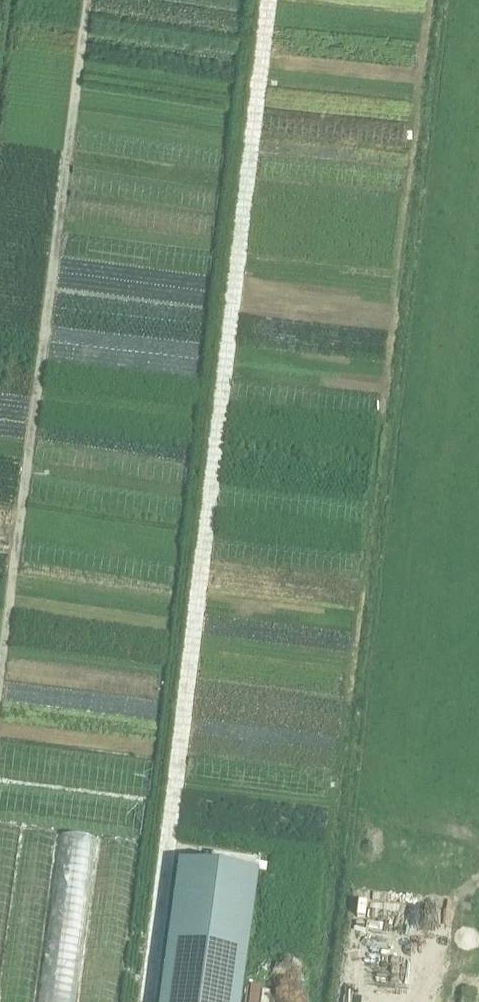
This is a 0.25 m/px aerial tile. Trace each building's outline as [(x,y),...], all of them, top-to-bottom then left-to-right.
[(181,860),(161,1001),(242,1001),(260,872),(181,860)]
